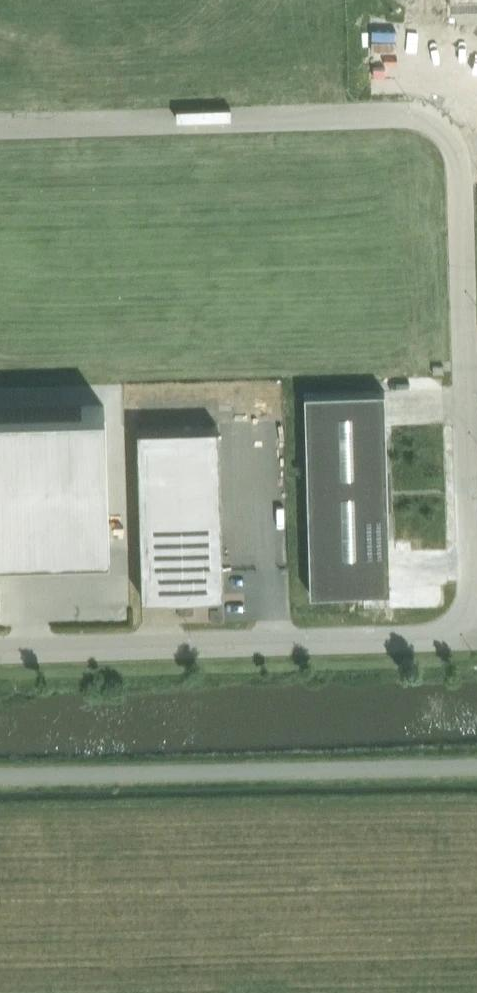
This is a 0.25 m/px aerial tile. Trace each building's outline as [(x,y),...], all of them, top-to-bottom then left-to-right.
[(443,373),(443,365),(439,366),(432,366),(432,374),(439,373),(443,373)] [(387,494),(384,390),(304,393),(309,593),(389,590),(387,494)] [(108,548),(104,406),(0,409),(0,551),(108,548)] [(217,426),(137,428),(141,597),(222,594),(222,570),(217,426)]
